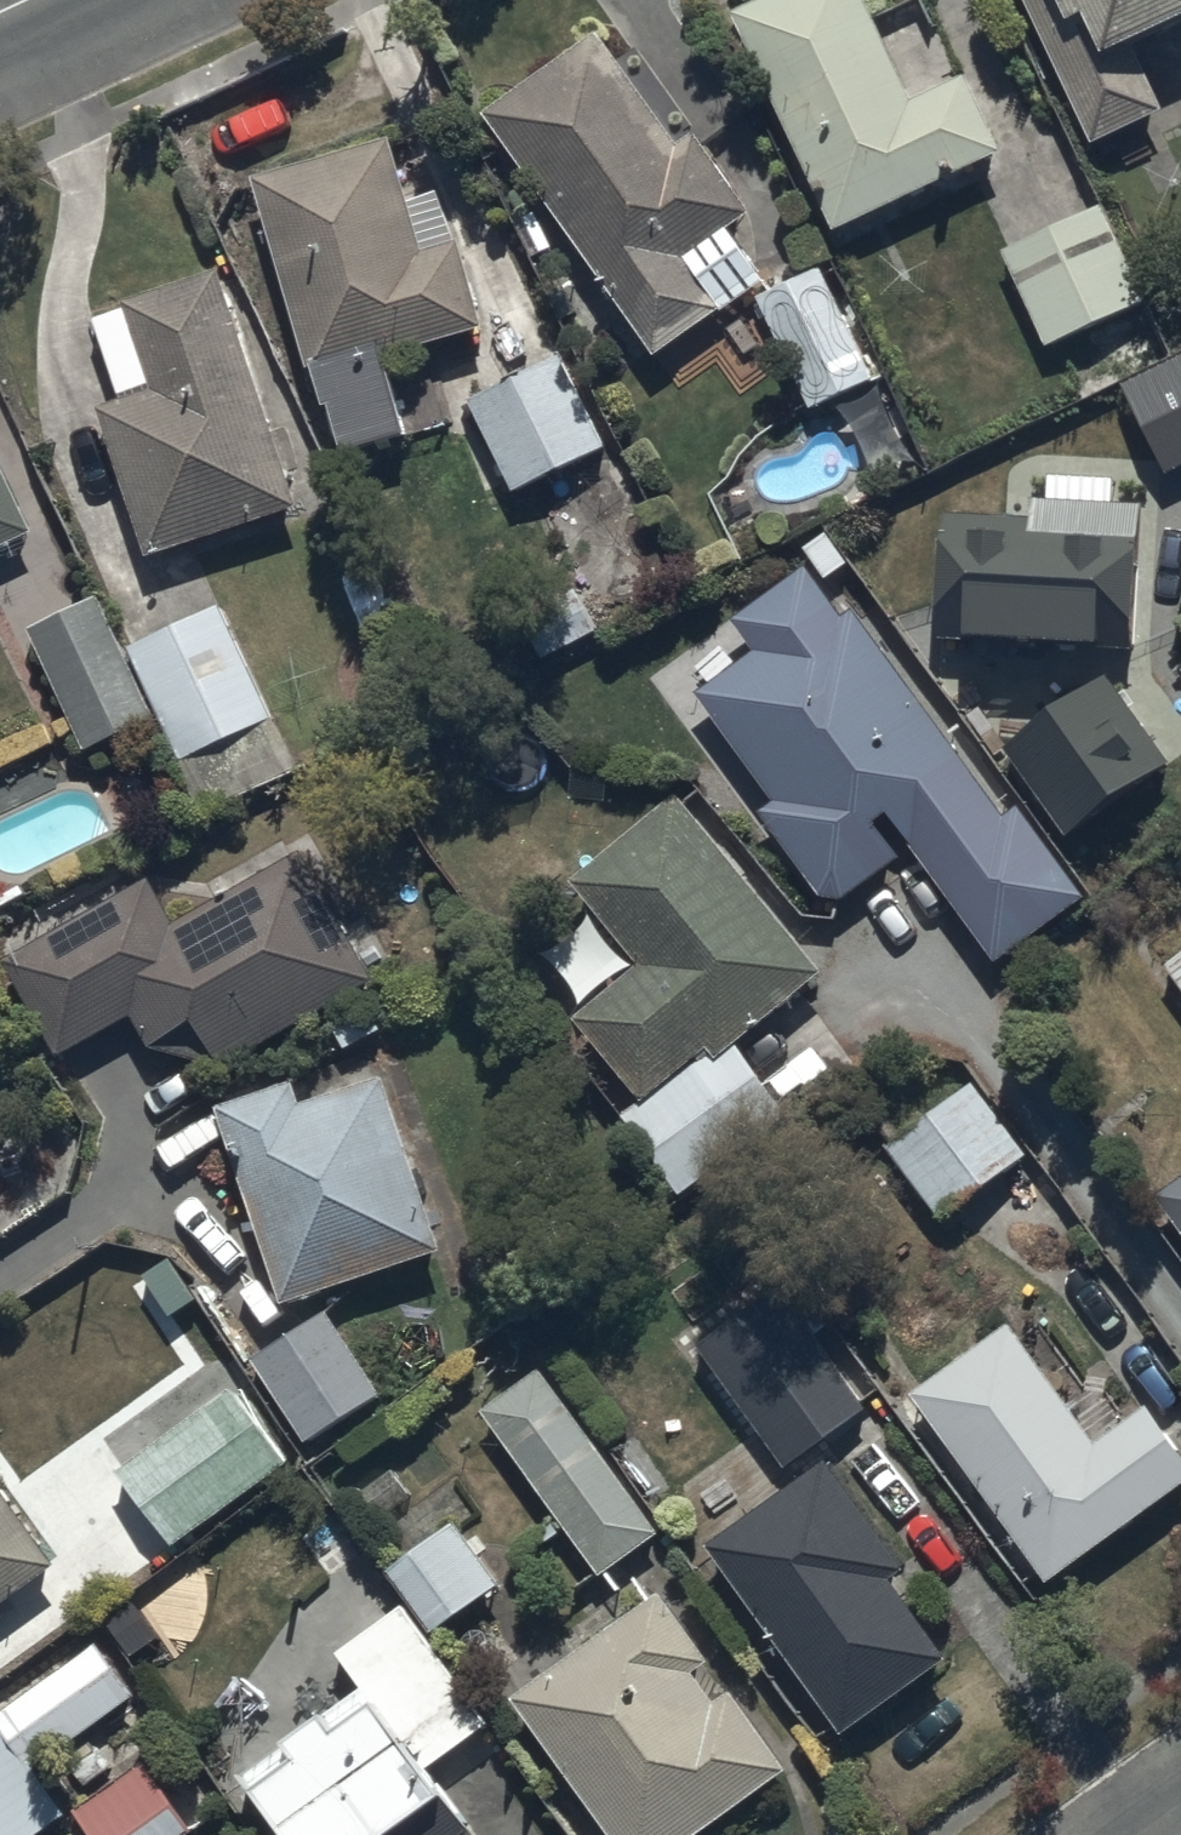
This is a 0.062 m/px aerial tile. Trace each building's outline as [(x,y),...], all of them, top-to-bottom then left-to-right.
[(833,223),(1006,149),(971,68),(914,93),(874,0),(736,0),(833,223)] [(1096,136),(1171,101),(1136,25),(1180,4),(1180,0),(1033,0),(1096,136)] [(601,24),(486,104),(656,348),(726,300),(691,250),(758,204),(702,122),(681,137),(601,24)] [(394,128),(254,166),(308,364),(324,359),(348,445),(409,429),(387,347),(490,319),(466,229),(456,232),(442,182),(411,191),(394,128)] [(1102,200),(1002,248),(1049,346),(1149,298),(1102,200)] [(821,261),(751,292),(801,405),(871,374),(821,261)] [(159,376),(101,397),(156,548),(303,495),(218,262),(129,295),(159,376)] [(562,344),(466,393),(514,486),(610,437),(562,344)] [(38,524),(0,447),(0,543),(38,524)] [(1029,505),(951,503),(948,635),(972,636),(971,650),(1142,654),(1145,495),(1030,493),(1029,505)] [(757,643),(701,683),(777,790),(759,803),(822,891),(848,890),(901,853),(878,815),(893,805),(999,955),(1093,889),(1027,796),(1005,811),(858,603),(845,612),(807,559),(735,611),(757,643)] [(99,588),(35,619),(91,736),(155,705),(99,588)] [(222,591),(129,635),(186,755),(279,711),(222,591)] [(1106,662),(1004,735),(1069,827),(1171,754),(1106,662)] [(647,1094),(634,1105),(694,1179),(792,1100),(739,1035),(825,965),(681,786),(578,869),(649,958),(581,1012),(647,1094)] [(155,872),(3,953),(50,1051),(137,1009),(153,1043),(222,1053),(374,972),(306,843),(177,912),(155,872)] [(1161,958),(1180,985),(1180,943),(1161,958)] [(295,1076),(220,1100),(283,1298),(443,1247),(387,1071),(302,1098),(295,1076)] [(889,1136),(941,1212),(1031,1150),(979,1074),(889,1136)] [(1155,1185),(1180,1222),(1180,1167),(1155,1185)] [(871,1397),(788,1282),(704,1343),(787,1457),(871,1397)] [(326,1306),(254,1354),(309,1436),(381,1388),(326,1306)] [(911,1384),(1048,1575),(1180,1480),(1180,1428),(1153,1389),(1095,1431),(1011,1313),(911,1384)] [(537,1360),(480,1403),(607,1568),(663,1525),(537,1360)] [(234,1376),(116,1462),(174,1541),(292,1455),(234,1376)] [(831,1452),(712,1536),(842,1721),(950,1645),(898,1572),(910,1564),(831,1452)] [(62,1556),(0,1467),(0,1600),(62,1556)] [(510,1573),(458,1506),(389,1560),(441,1627),(510,1573)] [(509,1689),(619,1834),(686,1834),(788,1759),(733,1686),(719,1697),(695,1665),(712,1652),(657,1579),(509,1689)] [(342,1639),(368,1677),(242,1762),(292,1834),(488,1834),(435,1757),(491,1719),(407,1595),(342,1639)] [(141,1682),(97,1622),(0,1692),(0,1834),(38,1834),(69,1813),(32,1761),(141,1682)] [(148,1759),(82,1802),(104,1834),(178,1834),(193,1825),(148,1759)]
